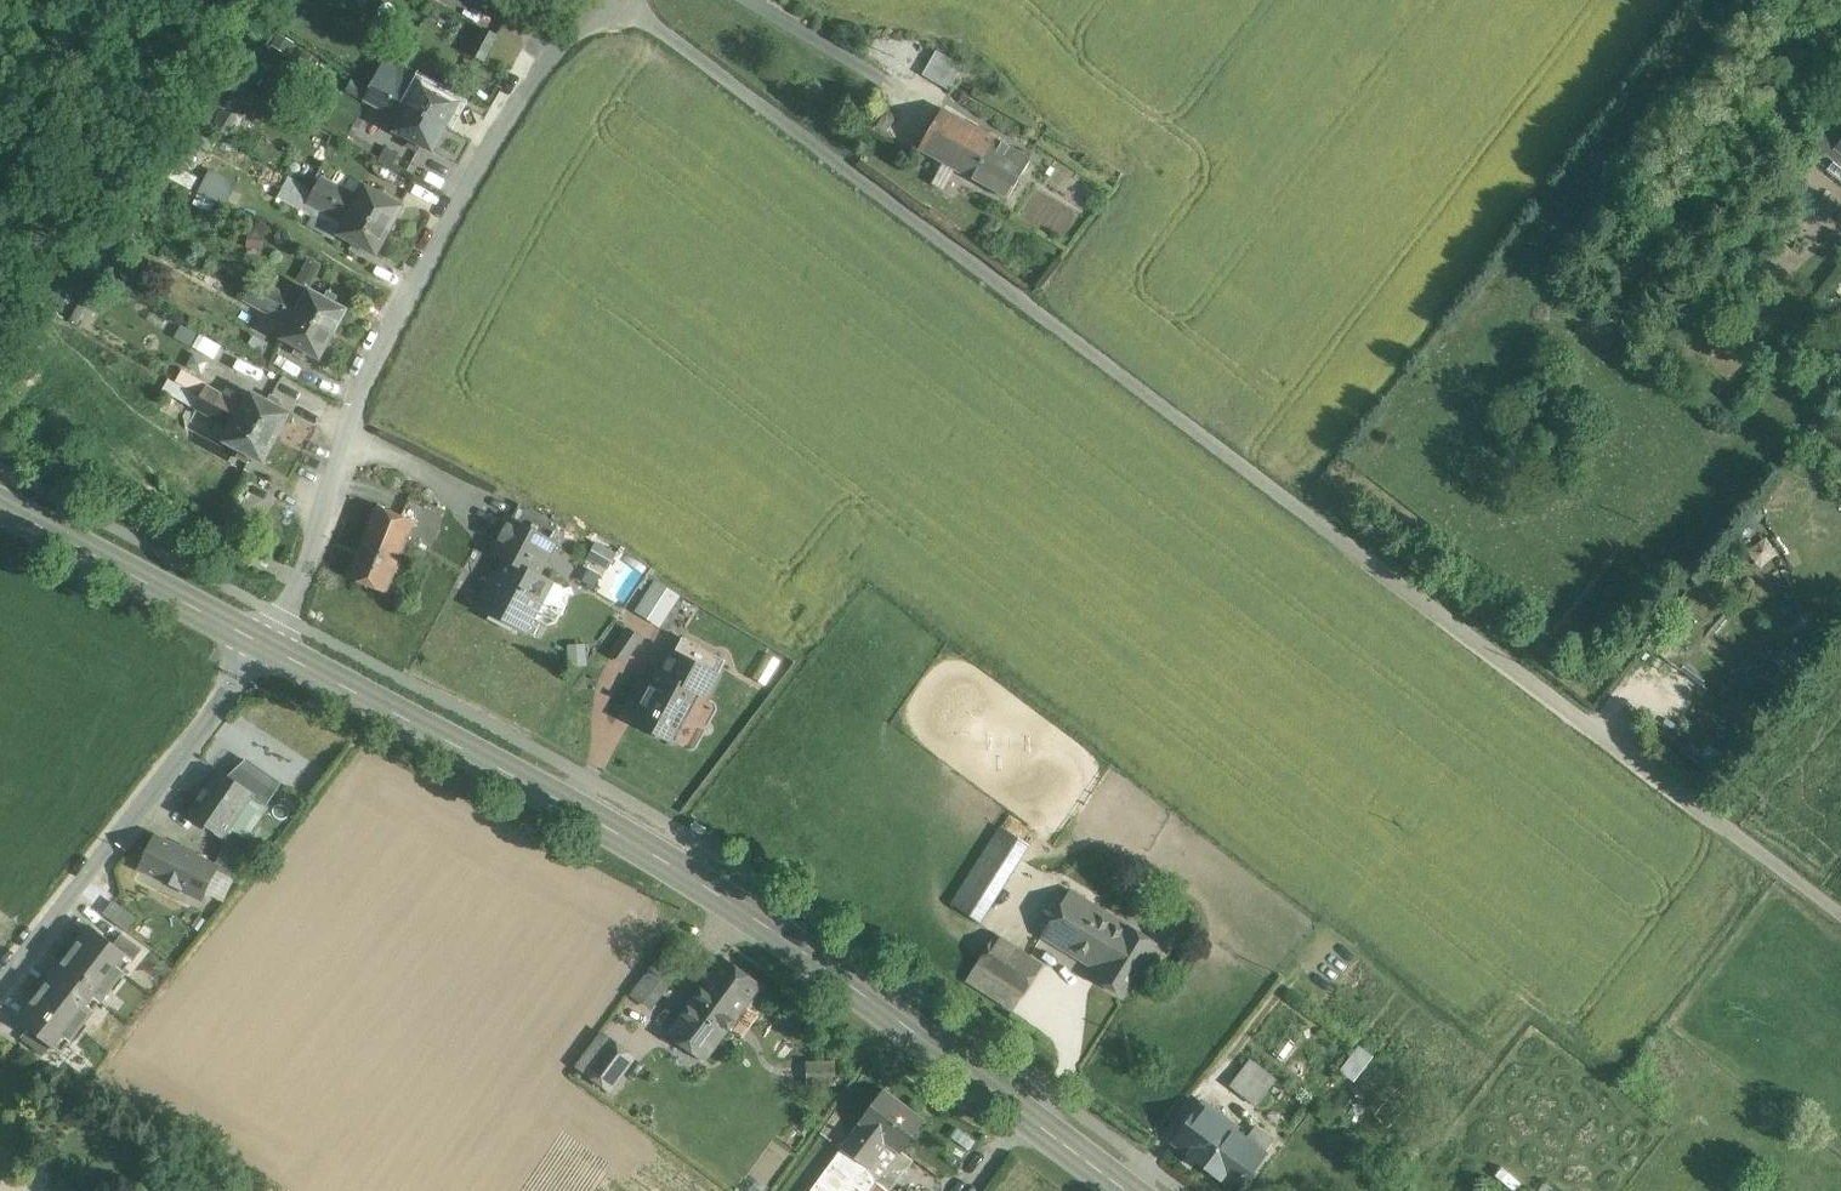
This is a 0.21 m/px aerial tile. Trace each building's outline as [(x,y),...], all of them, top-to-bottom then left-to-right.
[(483,27),(458,14),(446,36),(470,50),(483,27)] [(497,35),(485,29),(472,53),(484,60),(497,35)] [(963,66),(937,51),(923,75),(949,91),(963,66)] [(416,93),(379,73),(371,86),(408,107),(416,93)] [(461,103),(422,82),(416,93),(408,107),(447,128),(461,103)] [(408,107),(371,86),(364,100),(401,120),(408,107)] [(447,128),(408,107),(401,120),(395,131),(434,153),(447,128)] [(1031,160),(943,109),(920,149),(1008,200),(1031,160)] [(1836,110),(1809,144),(1840,168),(1840,113),(1836,110)] [(198,200),(228,209),(238,177),(208,168),(198,200)] [(359,197),(322,177),(315,190),(352,210),(359,197)] [(404,206),(366,185),(359,197),(352,210),(391,231),(404,206)] [(352,210),(315,190),(308,203),(345,223),(352,210)] [(391,231),(352,210),(345,223),(339,235),(377,256),(391,231)] [(302,303),(272,286),(265,297),(296,314),(302,303)] [(265,297),(250,289),(244,300),(289,325),(296,314),(265,297)] [(348,310),(309,289),(302,303),(296,314),(334,335),(348,310)] [(334,335),(296,314),(289,325),(282,338),(321,360),(334,335)] [(245,406),(207,386),(201,397),(239,417),(245,406)] [(291,414),(252,392),(245,406),(239,417),(277,438),(291,414)] [(239,417),(201,397),(195,408),(233,428),(239,417)] [(277,438),(239,417),(233,428),(225,442),(264,463),(277,438)] [(559,525),(521,504),(512,520),(551,541),(559,525)] [(378,507),(349,578),(387,593),(415,522),(378,507)] [(512,520),(510,519),(493,552),(507,559),(508,558),(540,574),(556,543),(551,541),(512,520)] [(1749,541),(1755,562),(1779,556),(1773,535),(1749,541)] [(610,564),(616,548),(595,541),(590,557),(610,564)] [(507,559),(493,587),(489,586),(478,607),(526,632),(553,582),(540,574),(508,558),(507,559)] [(677,596),(657,583),(639,611),(660,624),(677,596)] [(726,661),(683,638),(664,674),(703,695),(707,698),(726,661)] [(664,674),(659,672),(633,720),(677,743),(703,695),(664,674)] [(236,781),(220,770),(206,789),(200,785),(193,794),(200,798),(189,814),(224,838),(231,829),(243,837),(248,835),(265,810),(265,805),(281,782),(250,761),(236,781)] [(215,866),(157,837),(144,862),(164,872),(161,879),(182,889),(185,882),(204,892),(216,869),(217,867),(215,866)] [(256,860),(228,840),(221,854),(249,868),(256,860)] [(994,840),(967,882),(994,899),(1020,857),(994,840)] [(249,868),(221,854),(215,866),(217,867),(216,869),(239,881),(249,868)] [(994,899),(967,882),(953,905),(980,922),(994,899)] [(1130,926),(1071,891),(1044,936),(1102,972),(1103,972),(1130,926)] [(1130,926),(1103,972),(1102,972),(1097,980),(1125,997),(1158,944),(1130,926)] [(93,927),(20,1021),(31,1030),(52,1045),(60,1052),(133,958),(115,944),(93,927)] [(1045,964),(996,932),(974,968),(1023,999),(1045,964)] [(143,949),(123,933),(115,944),(133,958),(135,959),(143,949)] [(724,958),(660,1046),(697,1073),(762,986),(724,958)] [(676,974),(658,961),(641,984),(659,997),(676,974)] [(52,1045),(31,1030),(23,1040),(44,1056),(52,1045)] [(611,1038),(585,1073),(611,1092),(637,1057),(611,1038)] [(1355,1056),(1343,1071),(1354,1080),(1366,1065),(1355,1056)] [(1277,1080),(1250,1060),(1231,1085),(1257,1105),(1277,1080)] [(885,1090),(860,1123),(861,1124),(843,1148),(844,1148),(865,1163),(888,1142),(901,1152),(925,1119),(885,1090)] [(1208,1167),(1234,1131),(1236,1127),(1204,1103),(1175,1142),(1208,1167)] [(1234,1131),(1208,1167),(1238,1190),(1265,1154),(1234,1131)] [(844,1148),(820,1181),(833,1190),(872,1190),(878,1183),(900,1153),(901,1152),(888,1142),(865,1163),(844,1148)] [(901,1152),(900,1153),(878,1183),(889,1190),(892,1190),(914,1162),(901,1152)] [(820,1181),(812,1190),(833,1190),(820,1181)]
